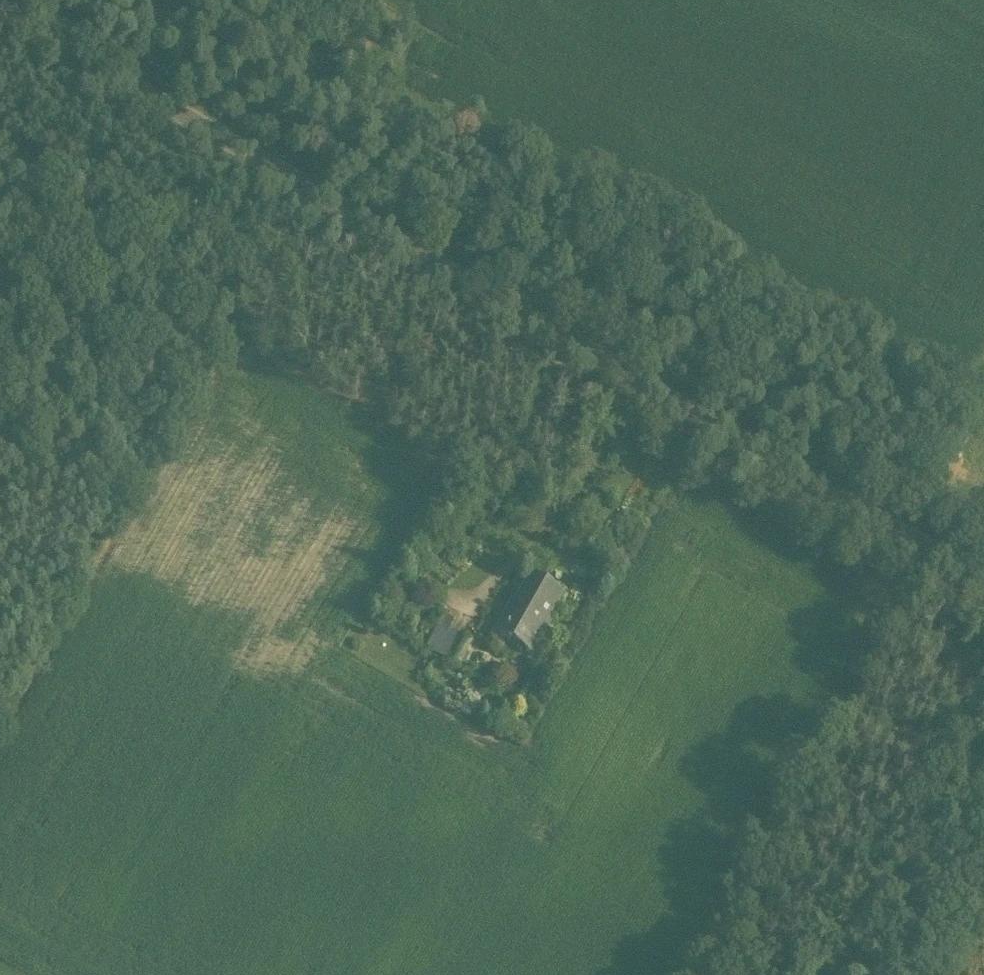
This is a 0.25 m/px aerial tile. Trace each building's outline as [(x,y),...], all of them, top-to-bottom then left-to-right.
[(548,621),(562,595),(529,577),(515,602),(512,600),(494,633),(533,655),(551,622),(548,621)] [(445,664),(458,671),(473,642),(460,635),(445,664)]
